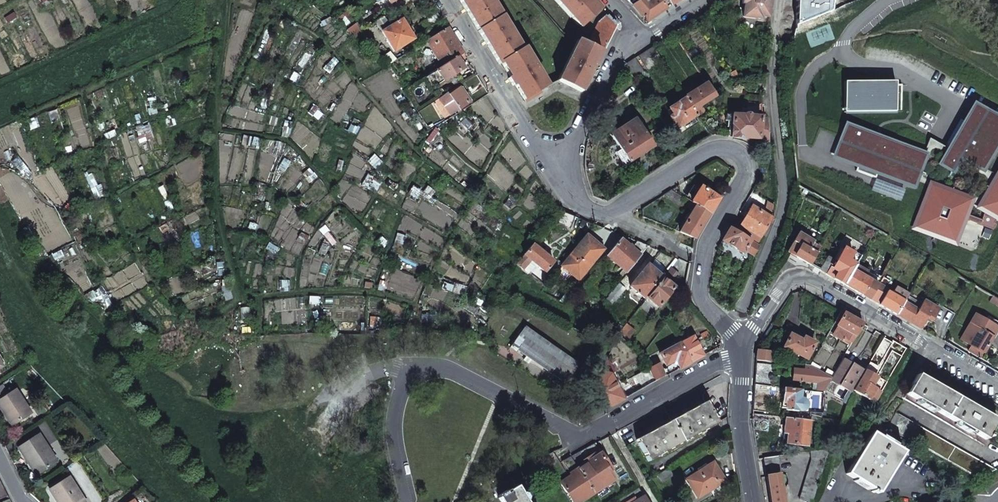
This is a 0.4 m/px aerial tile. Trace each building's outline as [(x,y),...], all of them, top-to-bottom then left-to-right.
[(430,0),(412,0),(411,1),(416,8),(430,0)] [(499,65),(501,63),(510,77),(508,79),(512,86),(514,85),(524,100),(546,86),(522,49),(520,50),(489,0),(459,0),(499,65)] [(579,28),(599,10),(590,0),(554,0),(579,28)] [(632,6),(647,21),(667,8),(663,2),(662,0),(649,0),(648,1),(647,0),(641,0),(632,6)] [(741,4),(744,4),(742,17),(761,19),(761,16),(768,17),(770,0),(742,0),(741,4)] [(797,24),(830,11),(832,0),(797,0),(797,24)] [(428,27),(441,19),(437,12),(424,19),(428,27)] [(598,23),(587,47),(600,53),(602,54),(616,25),(607,15),(598,23)] [(399,34),(407,29),(408,26),(406,23),(404,21),(401,20),(389,27),(383,18),(375,22),(394,51),(405,44),(399,34)] [(442,67),(463,54),(455,41),(447,28),(427,41),(442,67)] [(576,42),(557,81),(581,92),(589,76),(591,77),(595,69),(593,68),(600,53),(587,47),(576,42)] [(652,47),(638,56),(647,71),(662,61),(652,47)] [(459,61),(465,58),(463,54),(442,67),(430,74),(438,85),(463,69),(461,65),(459,61)] [(634,58),(625,65),(634,79),(641,75),(642,71),(634,58)] [(464,82),(476,75),(472,68),(460,76),(464,82)] [(895,81),(844,82),(844,112),(902,112),(901,85),(895,85),(895,81)] [(706,83),(685,98),(693,110),(700,105),(714,96),(706,83)] [(457,86),(448,92),(443,95),(438,98),(449,115),(455,111),(459,109),(469,103),(463,95),(457,86)] [(685,98),(669,109),(673,116),(670,117),(678,129),(696,115),(693,110),(685,98)] [(700,105),(693,110),(696,115),(697,116),(704,112),(700,105)] [(941,166),(953,173),(957,166),(945,160),(950,151),(962,158),(982,169),(997,140),(997,121),(974,107),(965,122),(949,151),(944,148),(929,138),(924,152),(943,163),(941,166)] [(742,116),(725,116),(725,121),(727,121),(726,126),(731,127),(731,137),(744,138),(757,138),(757,141),(767,142),(766,120),(760,120),(760,117),(750,117),(750,116),(742,115),(742,116)] [(636,120),(610,137),(619,150),(615,153),(624,167),(630,164),(628,161),(652,145),(636,120)] [(944,148),(949,151),(965,122),(960,120),(944,148)] [(900,148),(844,129),(834,158),(857,166),(855,172),(875,179),(877,173),(913,185),(920,165),(897,158),(900,148)] [(897,158),(920,165),(923,156),(900,148),(897,158)] [(962,158),(950,151),(945,160),(957,166),(962,158)] [(931,187),(916,226),(955,241),(963,218),(993,230),(995,225),(993,224),(997,216),(997,217),(997,176),(979,211),(984,214),(981,221),(968,215),(973,202),(931,187)] [(876,180),(872,191),(899,201),(903,190),(876,180)] [(700,187),(691,203),(695,205),(709,213),(714,206),(718,199),(700,187)] [(670,191),(663,195),(679,205),(683,198),(670,191)] [(689,202),(687,206),(693,210),(695,205),(691,203),(689,202)] [(693,210),(679,232),(695,238),(702,226),(709,213),(695,205),(693,210)] [(743,219),(736,232),(750,240),(756,244),(770,221),(758,214),(759,212),(751,207),(743,219)] [(729,228),(722,241),(742,253),(744,249),(750,240),(736,232),(729,228)] [(796,257),(810,265),(819,249),(812,245),(814,242),(798,233),(787,252),(796,257)] [(578,280),(603,250),(594,243),(586,236),(562,266),(578,280)] [(627,272),(641,256),(632,248),(626,244),(620,239),(606,256),(627,272)] [(750,240),(744,249),(754,255),(759,246),(756,244),(750,240)] [(641,256),(649,246),(636,241),(632,248),(641,256)] [(733,257),(748,266),(754,255),(744,249),(742,253),(722,241),(717,248),(733,257)] [(545,272),(553,262),(542,254),(531,245),(515,265),(523,270),(529,263),(533,266),(535,264),(545,272)] [(826,274),(844,285),(852,271),(855,265),(860,256),(853,252),(852,254),(843,248),(836,262),(834,260),(826,274)] [(819,270),(826,274),(834,260),(827,257),(819,270)] [(644,298),(662,278),(654,272),(647,265),(630,287),(644,298)] [(844,285),(862,295),(870,280),(864,277),(867,272),(855,265),(852,271),(844,285)] [(651,316),(674,287),(668,283),(662,278),(644,298),(639,306),(651,316)] [(862,295),(869,299),(878,285),(870,280),(862,295)] [(615,301),(625,289),(618,284),(608,296),(615,301)] [(869,299),(879,305),(887,292),(882,289),(883,287),(879,284),(878,285),(869,299)] [(892,295),(903,301),(906,296),(907,295),(896,289),(892,295)] [(879,305),(895,314),(903,301),(892,295),(887,292),(879,305)] [(903,301),(895,314),(920,328),(926,318),(931,321),(936,312),(930,308),(931,305),(923,300),(921,304),(906,296),(903,301)] [(997,307),(997,300),(991,297),(989,302),(997,307)] [(862,324),(843,313),(840,311),(828,333),(842,340),(843,338),(852,342),(862,324)] [(979,331),(970,345),(983,353),(987,346),(997,328),(985,320),(975,315),(969,325),(979,331)] [(997,328),(997,326),(997,322),(987,316),(985,320),(997,328)] [(627,340),(635,330),(625,323),(618,334),(627,340)] [(566,383),(578,365),(523,327),(511,345),(566,383)] [(783,347),(806,359),(814,343),(803,338),(802,341),(789,335),(783,347)] [(690,363),(703,356),(692,336),(680,343),(690,363)] [(873,355),(882,360),(891,343),(883,338),(873,355)] [(690,363),(680,343),(660,354),(666,365),(674,361),(676,362),(677,362),(680,369),(690,363)] [(983,353),(970,345),(967,350),(980,357),(983,353)] [(987,346),(983,353),(989,356),(993,349),(987,346)] [(756,360),(770,362),(771,352),(757,350),(756,360)] [(895,368),(902,356),(892,351),(885,363),(895,368)] [(842,359),(834,374),(831,378),(830,380),(852,393),(852,391),(853,390),(859,380),(864,371),(842,359)] [(678,370),(680,369),(677,362),(670,366),(673,372),(678,370)] [(649,369),(652,377),(655,382),(665,376),(659,363),(649,369)] [(754,385),(772,387),(773,365),(756,363),(756,365),(754,385)] [(864,371),(859,380),(865,384),(866,384),(870,378),(871,378),(877,368),(868,363),(864,371)] [(817,390),(824,391),(830,380),(831,378),(810,365),(804,365),(804,370),(793,369),(792,380),(818,383),(817,390)] [(624,399),(610,375),(605,373),(602,367),(598,377),(597,382),(610,407),(624,399)] [(906,394),(986,440),(997,421),(917,375),(906,394)] [(652,377),(643,382),(634,387),(637,392),(655,382),(652,377)] [(852,391),(869,400),(874,404),(881,393),(870,386),(866,384),(865,384),(859,380),(853,390),(852,391)] [(767,402),(774,403),(777,387),(772,387),(754,385),(754,393),(753,401),(767,402)] [(785,410),(797,412),(798,410),(799,411),(800,411),(803,410),(804,408),(805,407),(806,406),(806,403),(805,402),(803,399),(801,398),(798,398),(800,390),(784,388),(782,403),(786,403),(785,410)] [(0,400),(0,410),(10,425),(30,413),(15,391),(0,400)] [(753,411),(766,412),(767,402),(753,401),(753,411)] [(654,430),(636,439),(649,461),(718,424),(706,402),(689,411),(654,430)] [(812,421),(821,422),(821,413),(813,412),(812,421)] [(887,427),(979,478),(995,470),(895,413),(887,427)] [(786,444),(806,446),(809,420),(785,418),(784,433),(787,434),(786,444)] [(753,430),(768,432),(769,420),(752,419),(753,430)] [(846,474),(877,493),(902,452),(871,433),(846,474)] [(38,435),(18,448),(36,475),(56,462),(38,435)] [(594,444),(572,456),(562,461),(571,474),(577,469),(600,454),(594,444)] [(807,501),(812,501),(828,451),(810,452),(811,460),(799,500),(807,501)] [(560,462),(552,452),(542,457),(544,461),(548,468),(560,462)] [(600,454),(577,469),(594,493),(614,480),(605,467),(608,465),(600,454)] [(767,477),(780,475),(776,457),(763,458),(767,477)] [(713,463),(686,480),(697,498),(725,481),(713,463)] [(668,468),(657,475),(662,482),(673,475),(668,468)] [(570,479),(583,500),(594,493),(577,469),(571,474),(573,477),(571,479),(570,479)] [(781,487),(783,486),(783,484),(785,484),(784,474),(780,475),(767,477),(770,498),(771,501),(783,501),(781,487)] [(58,501),(61,501),(84,501),(68,478),(50,489),(58,501)] [(510,479),(492,490),(497,497),(505,491),(507,493),(515,487),(510,479)] [(570,479),(559,487),(570,501),(581,501),(583,500),(570,479)] [(497,497),(500,501),(525,501),(515,487),(507,493),(505,491),(497,497)] [(617,500),(619,501),(627,501),(634,498),(634,499),(642,494),(638,488),(617,500)]
